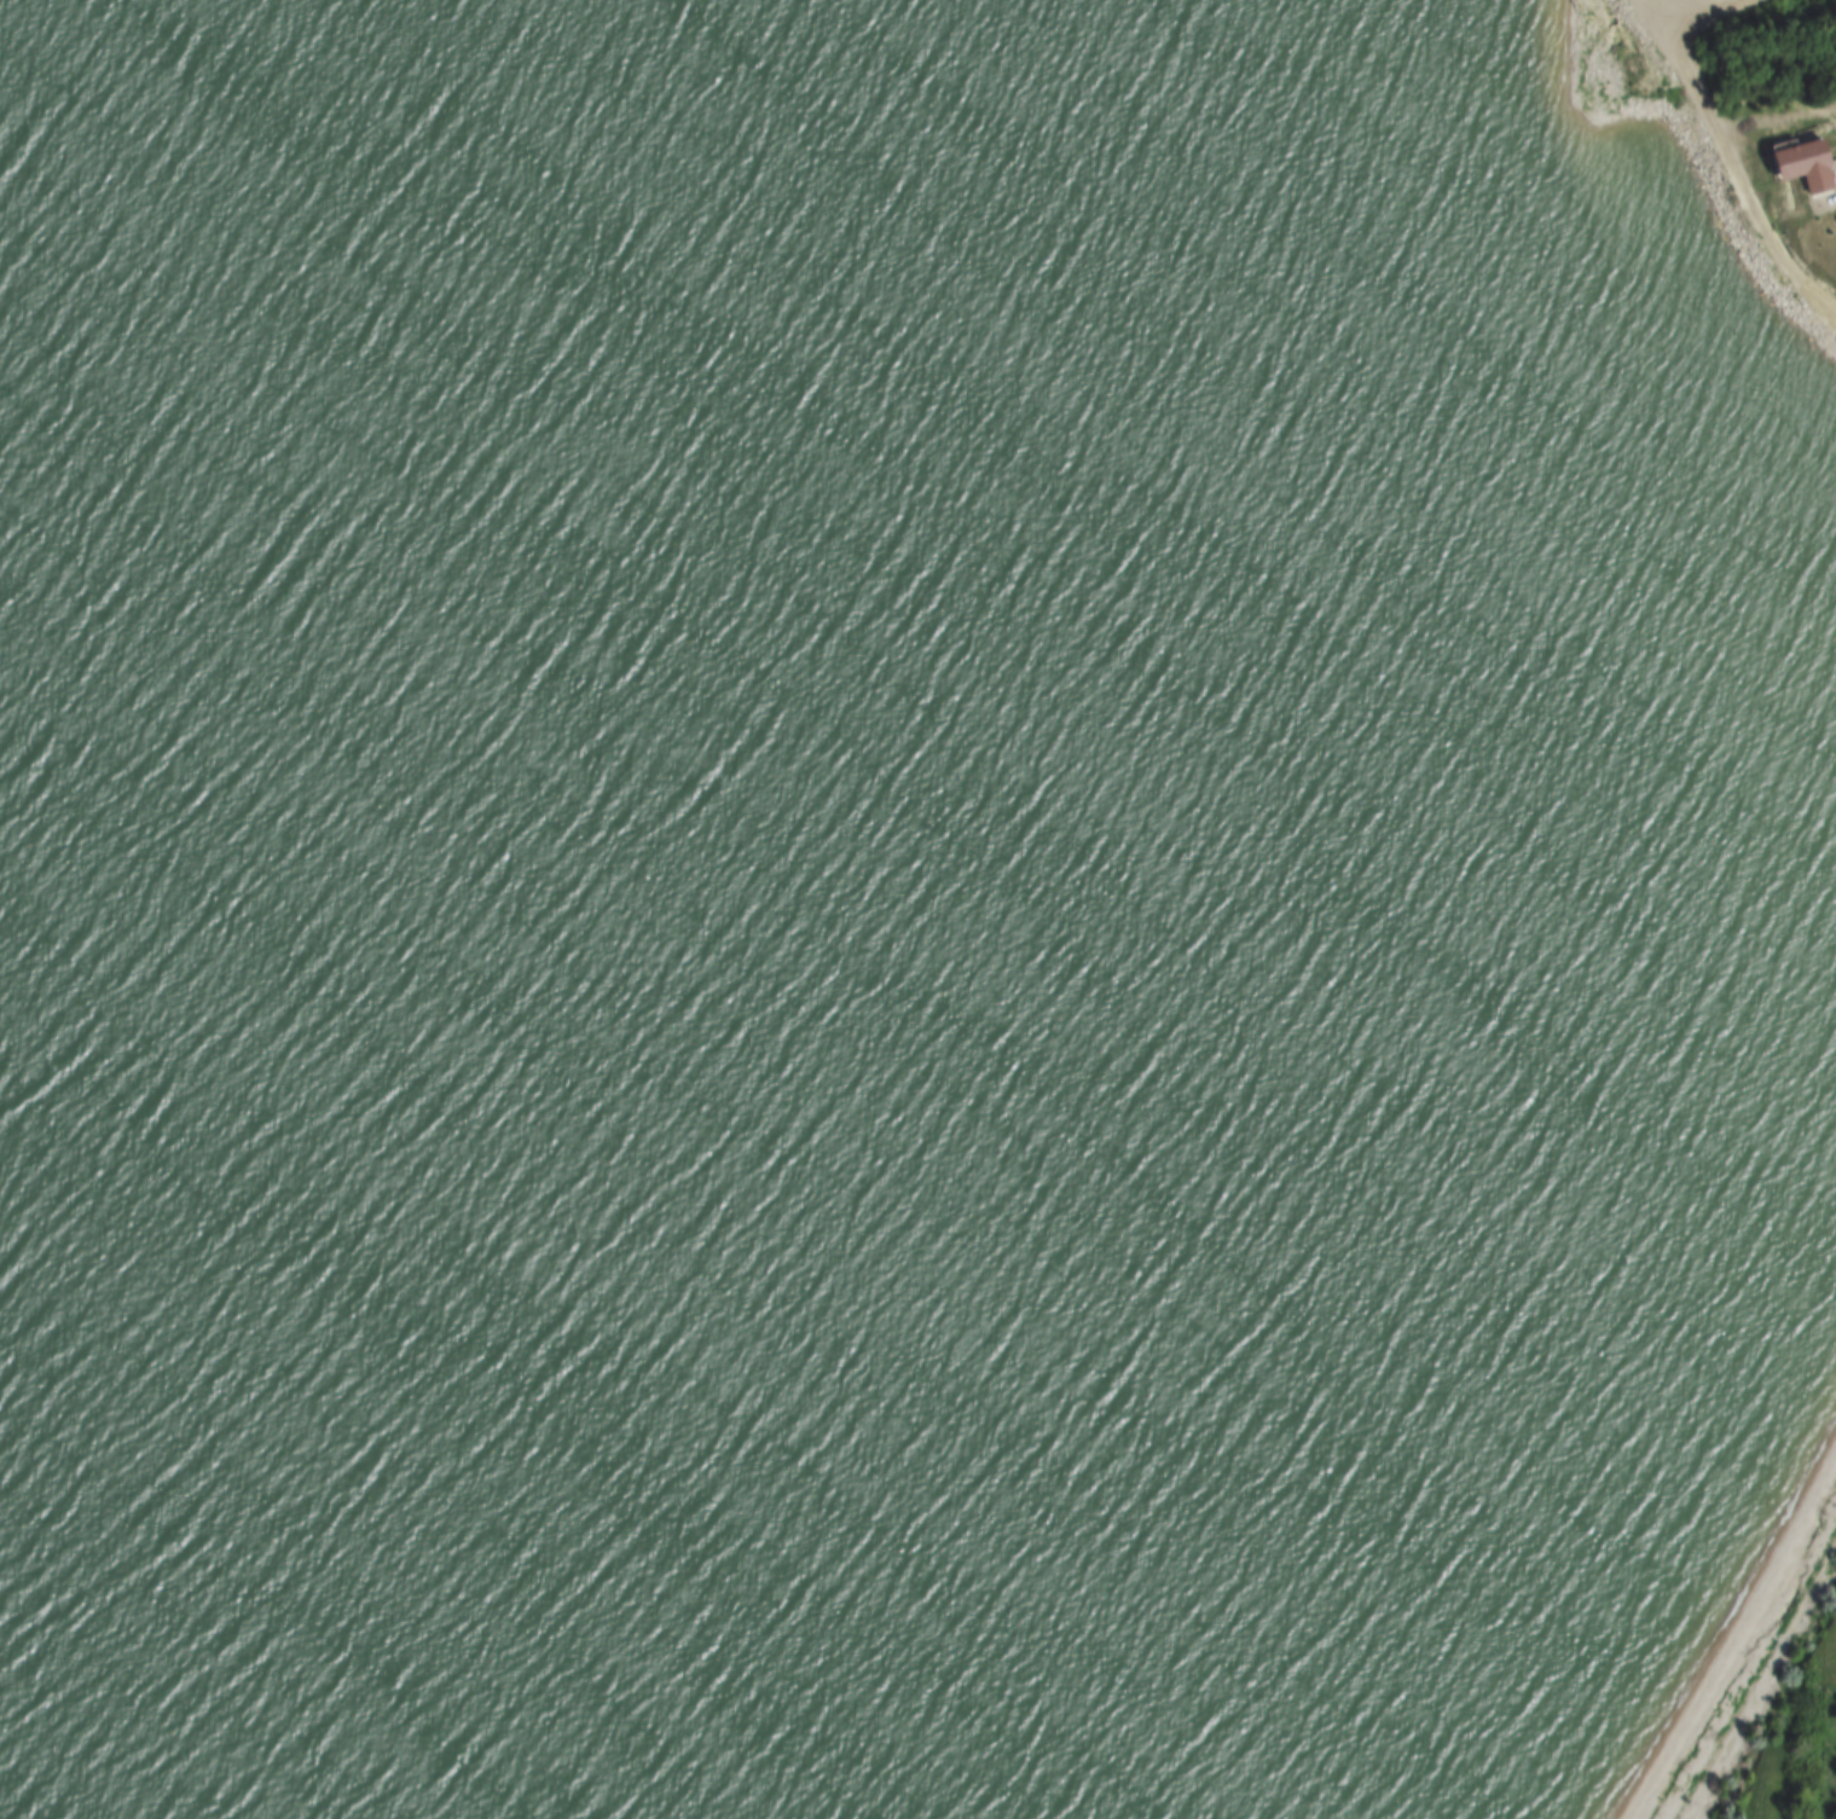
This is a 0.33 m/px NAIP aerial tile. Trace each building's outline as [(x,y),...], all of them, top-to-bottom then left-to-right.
[(1801,174),(1778,181),(1771,152),(1820,138),(1829,166),(1825,167),(1831,187),(1807,195),(1801,174)]
